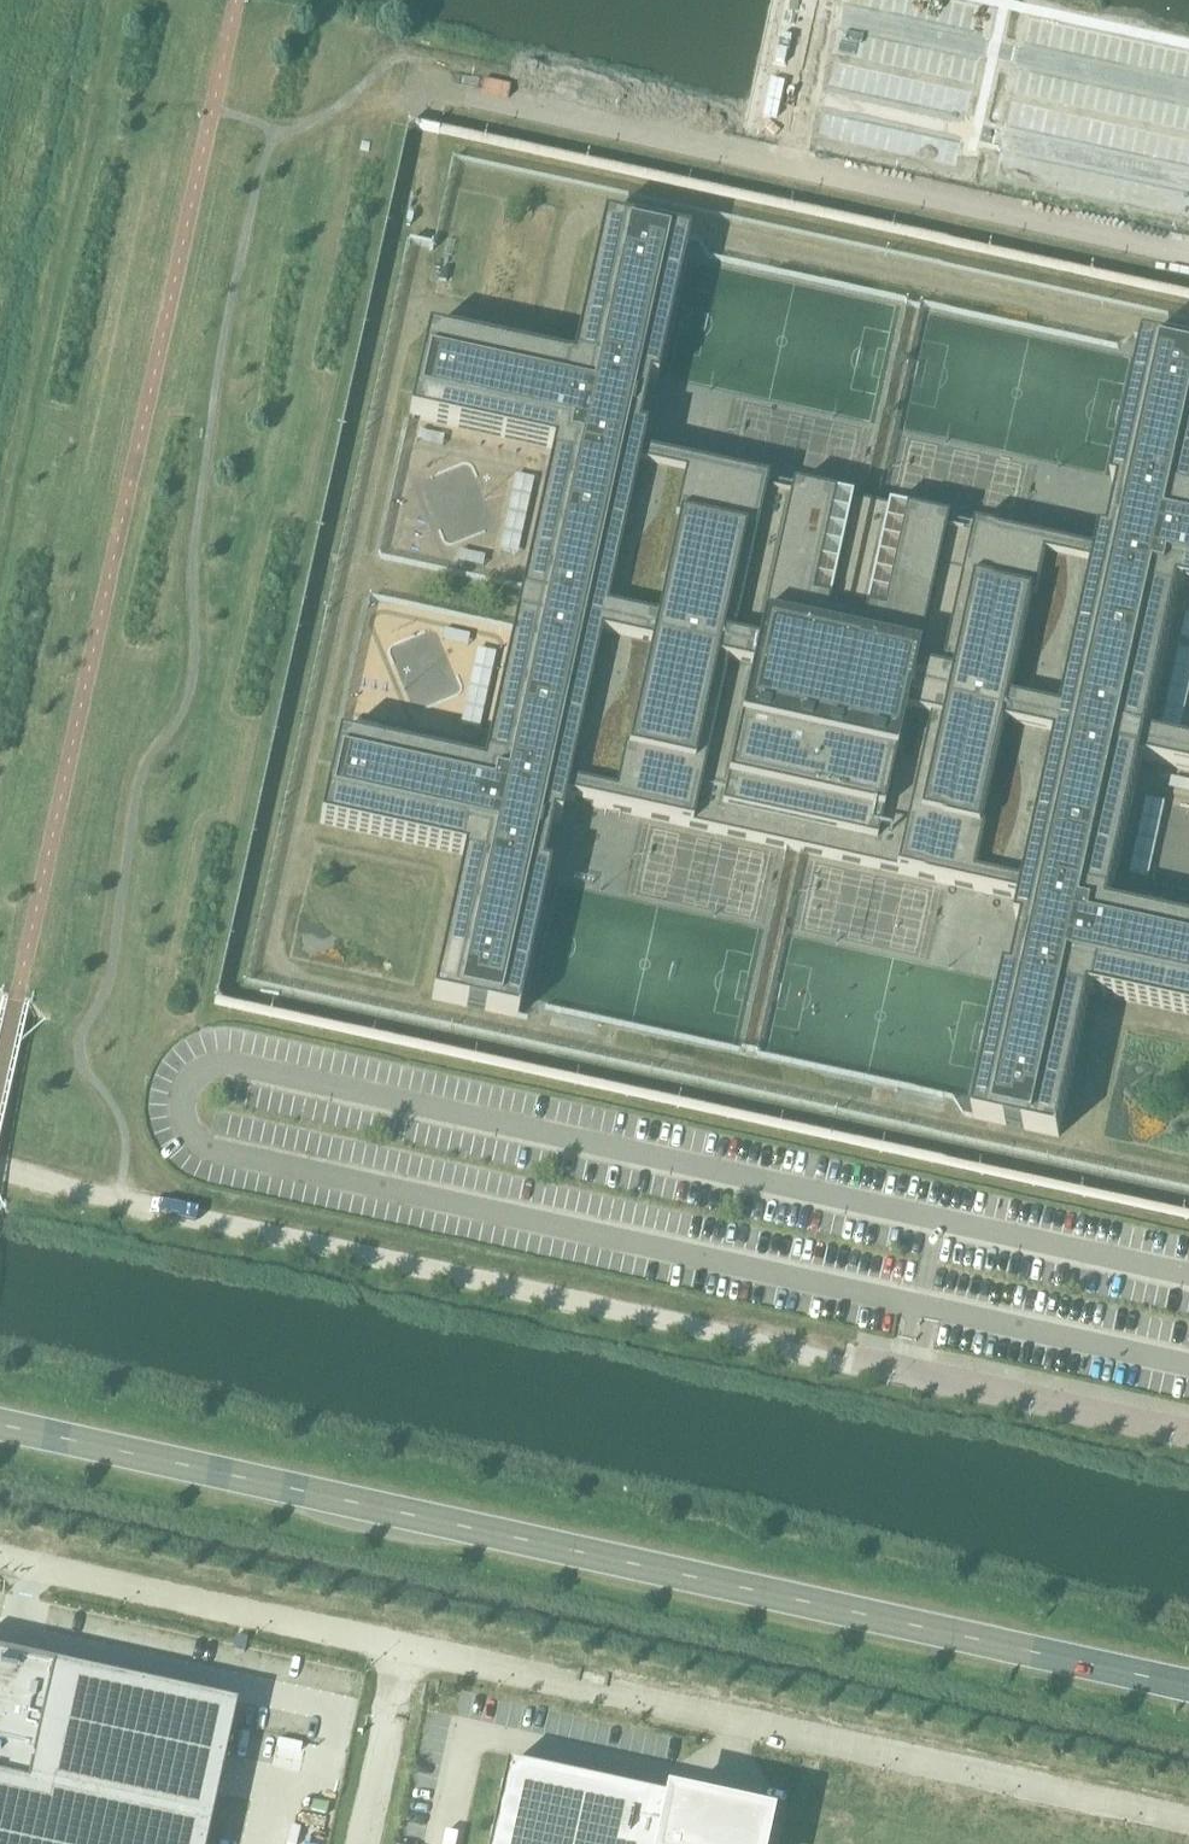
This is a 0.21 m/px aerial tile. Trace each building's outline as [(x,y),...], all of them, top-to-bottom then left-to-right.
[(1188,589),(1188,349),(1144,339),(1112,486),(1120,488),(1109,536),(1102,534),(1097,557),(873,507),(863,505),(640,456),(645,434),(638,433),(648,384),(655,386),(688,239),(603,220),(571,364),(427,333),(408,418),(552,449),(521,590),(512,629),(481,771),(337,739),(318,824),(463,856),(431,999),(517,1018),(549,871),(542,870),(553,821),(559,823),(564,800),(785,849),(800,853),(1021,901),(1016,923),(1024,925),(1013,973),(1006,971),(973,1118),(1059,1137),(1090,993),(1188,1015),(1188,925),(1109,908),(1142,760),(1188,770),(1188,744),(1147,735),(1180,587),(1188,589)] [(248,1637),(236,1635),(234,1645),(233,1649),(245,1652),(246,1647),(248,1637)] [(236,1709),(184,1696),(183,1698),(0,1656),(0,1843),(207,1843),(236,1709)] [(763,1825),(505,1769),(489,1843),(759,1843),(763,1825)]
